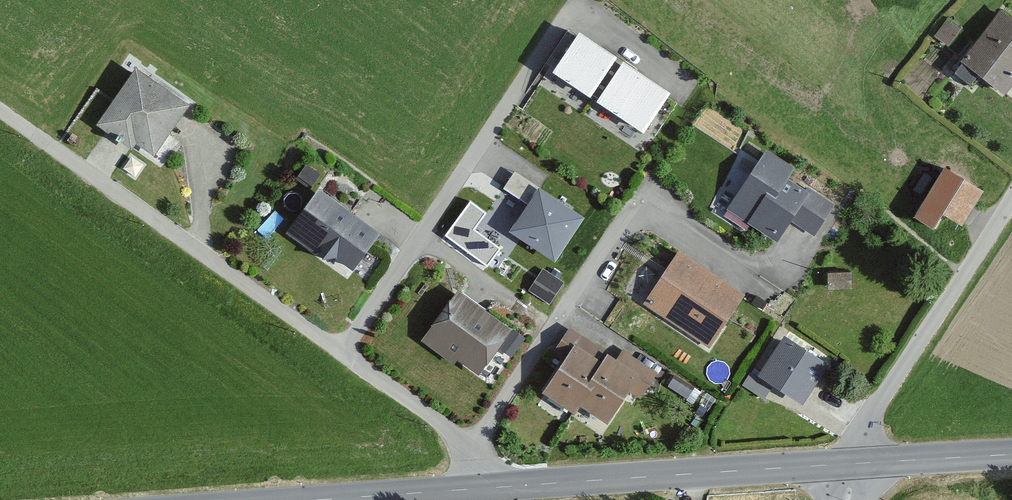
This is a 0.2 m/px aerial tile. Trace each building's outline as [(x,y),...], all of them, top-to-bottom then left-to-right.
[(949,15),(938,32),(951,39),(961,22),(949,15)] [(994,15),(955,66),(997,98),(1011,81),(1011,29),(994,15)] [(610,60),(571,36),(543,76),(582,103),(610,60)] [(587,103),(641,139),(667,103),(613,67),(587,103)] [(177,108),(128,74),(93,125),(145,157),(177,108)] [(783,172),(759,154),(720,213),(769,244),(784,222),(809,238),(835,200),(806,183),(799,194),(777,180),(783,172)] [(949,248),(981,196),(939,174),(908,226),(949,248)] [(570,223),(521,189),(512,204),(525,214),(504,245),(539,267),(570,223)] [(372,235),(314,194),(281,235),(341,278),(372,235)] [(477,226),(489,206),(469,194),(445,235),(492,261),(503,242),(477,226)] [(705,359),(741,303),(675,259),(638,315),(705,359)] [(530,289),(554,301),(567,275),(543,263),(530,289)] [(502,333),(452,299),(420,341),(473,375),(502,333)] [(575,406),(607,428),(624,404),(633,409),(654,380),(618,351),(609,362),(595,352),(601,340),(571,322),(553,348),(561,354),(534,394),(567,418),(575,406)] [(821,371),(780,342),(752,379),(794,407),(821,371)]
